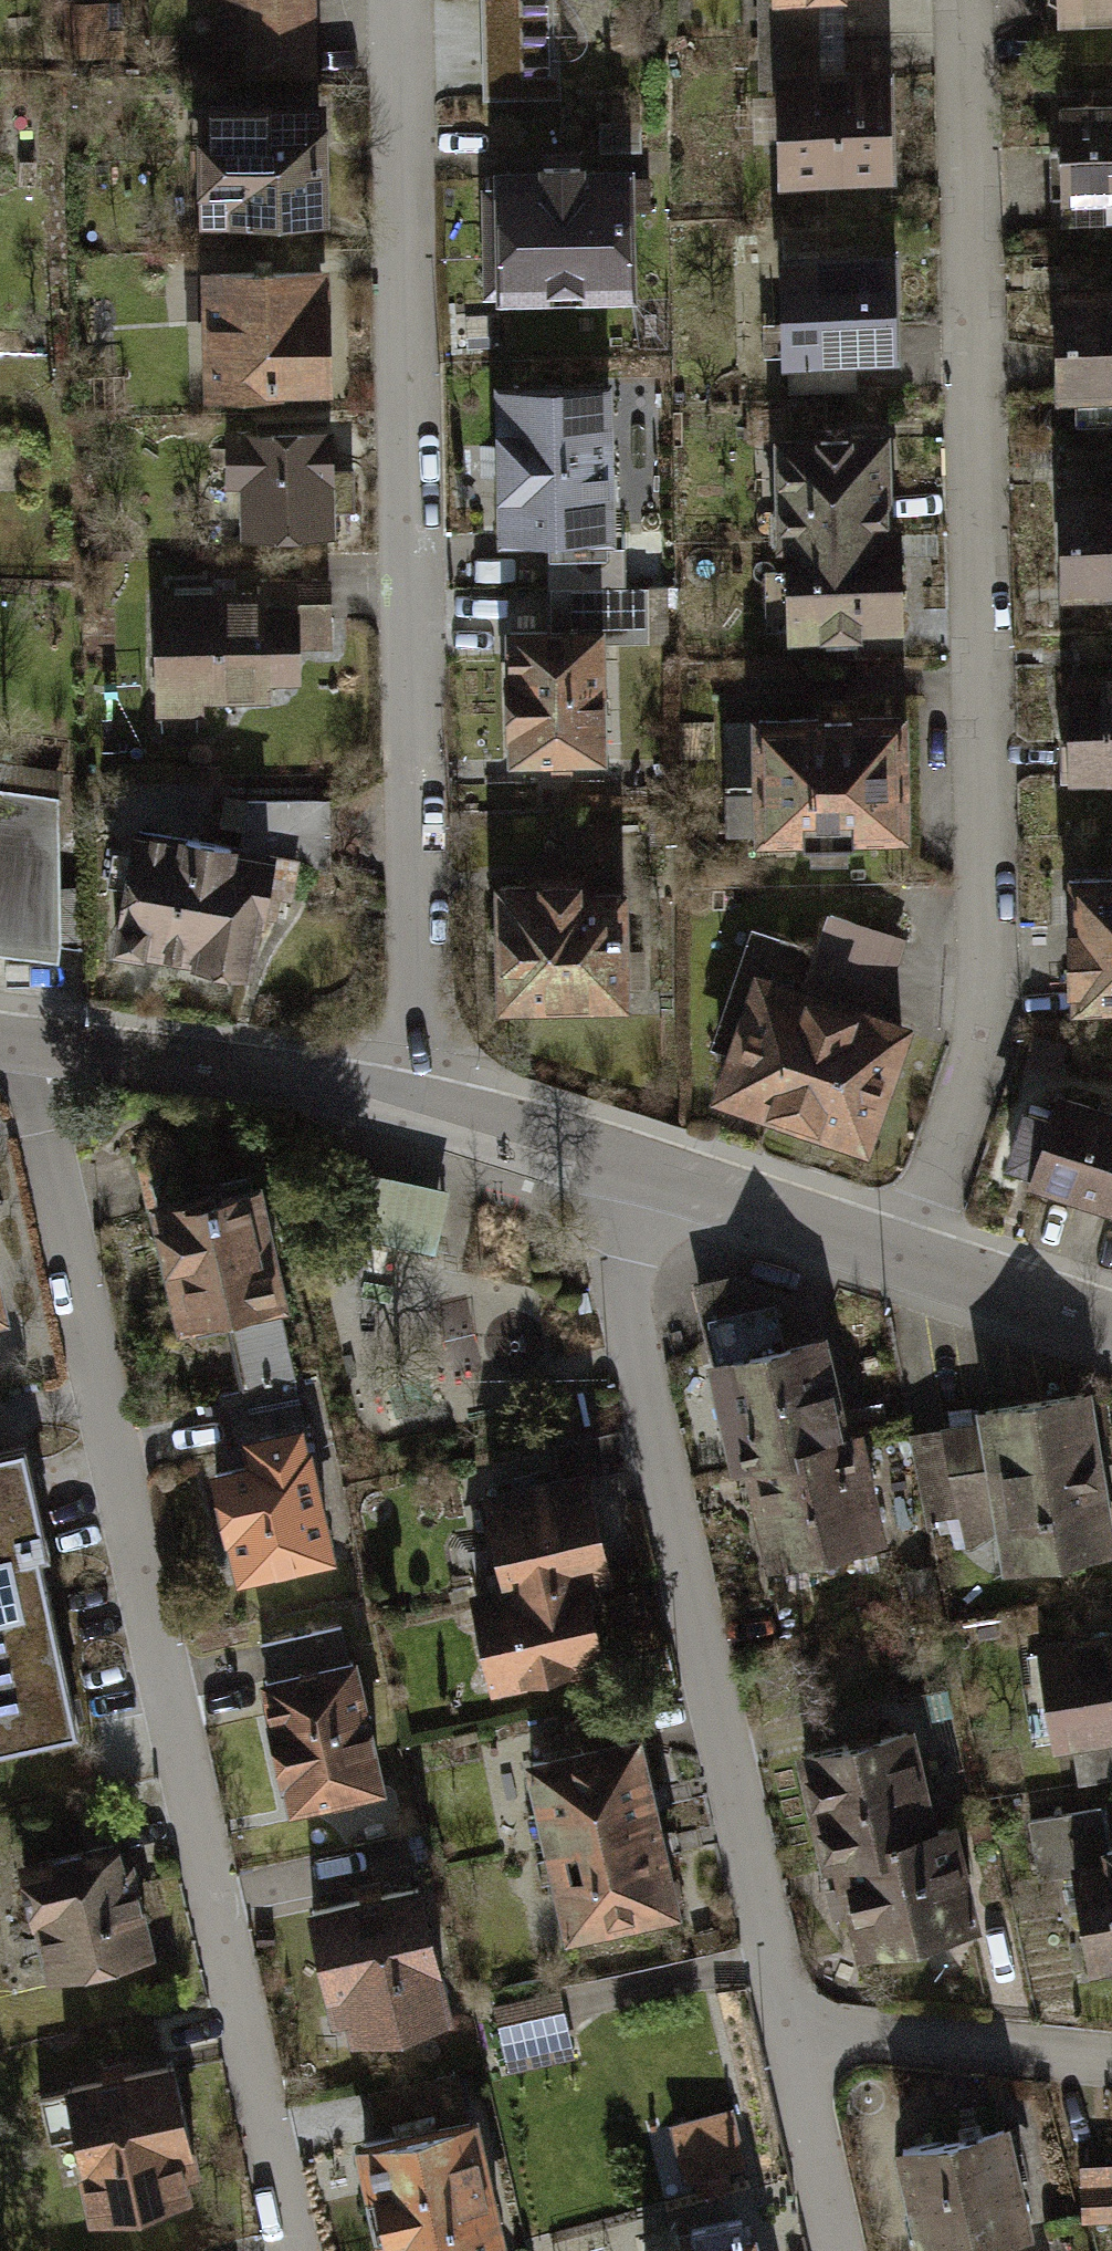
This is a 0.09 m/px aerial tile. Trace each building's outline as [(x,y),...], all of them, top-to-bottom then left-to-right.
[(246,55),(317,55),(317,0),(246,0),(246,55)] [(563,0),(489,0),(494,96),(567,93),(563,0)] [(796,15),(911,9),(911,0),(795,0),(796,15)] [(1075,28),(1111,27),(1111,0),(1074,0),(1075,28)] [(794,71),(794,185),(917,184),(917,71),(794,71)] [(209,92),(209,230),(351,230),(350,92),(209,92)] [(1060,102),(1062,220),(1111,218),(1111,101),(1060,102)] [(486,157),(491,298),(646,292),(641,152),(486,157)] [(797,250),(803,363),(919,357),(914,244),(797,250)] [(214,269),(218,401),(356,396),(353,332),(327,333),(324,265),(214,269)] [(1067,291),(1070,408),(1111,407),(1111,289),(1067,291)] [(505,391),(511,554),(632,549),(626,386),(505,391)] [(345,431),(248,436),(253,539),(350,534),(345,431)] [(920,432),(803,434),(808,640),(925,637),(920,432)] [(1070,484),(1073,602),(1111,601),(1111,483),(1070,484)] [(159,572),(165,717),(237,714),(236,701),(310,698),(309,670),(339,669),(335,565),(159,572)] [(507,626),(512,772),(626,769),(622,623),(507,626)] [(1084,665),(1087,783),(1111,782),(1111,664),(1084,665)] [(924,706),(764,706),(765,848),(924,848),(924,706)] [(65,953),(82,784),(0,776),(0,946),(65,953)] [(314,850),(147,823),(126,953),(293,981),(314,850)] [(1086,866),(1088,1009),(1111,1009),(1111,866),(1086,866)] [(527,890),(505,890),(509,1023),(652,1018),(648,885),(527,890)] [(832,964),(903,977),(912,928),(841,915),(832,964)] [(753,970),(708,1103),(892,1164),(937,1031),(753,970)] [(1060,1082),(1022,1179),(1111,1213),(1111,1102),(1060,1082)] [(449,1188),(347,1164),(332,1225),(435,1249),(449,1188)] [(32,1326),(0,1189),(0,1334),(32,1326)] [(239,1335),(251,1393),(317,1379),(279,1196),(168,1219),(194,1344),(239,1335)] [(844,1340),(721,1363),(742,1479),(773,1473),(794,1589),(920,1566),(899,1452),(866,1459),(844,1340)] [(924,1433),(936,1514),(972,1508),(976,1534),(1011,1528),(1018,1576),(1111,1561),(1111,1430),(1105,1388),(986,1407),(989,1423),(924,1433)] [(276,1458),(229,1469),(258,1594),(357,1571),(322,1418),(270,1430),(276,1458)] [(86,1747),(28,1464),(0,1470),(0,1764),(86,1747)] [(625,1482),(506,1503),(522,1593),(488,1600),(508,1706),(639,1682),(622,1584),(643,1580),(625,1482)] [(1053,1638),(1071,1748),(1083,1746),(1088,1783),(1111,1779),(1111,1628),(1053,1638)] [(416,1803),(385,1657),(277,1680),(308,1826),(416,1803)] [(932,1719),(808,1742),(829,1858),(860,1852),(882,1968),(1007,1945),(986,1831),(953,1837),(932,1719)] [(569,1941),(674,1918),(636,1749),(532,1772),(569,1941)] [(1038,1819),(1050,1882),(1090,1874),(1110,1977),(1111,1977),(1111,1805),(1038,1819)] [(12,1860),(42,2000),(166,1972),(135,1833),(12,1860)] [(360,2065),(485,2035),(449,1886),(324,1916),(360,2065)] [(506,2060),(579,2047),(569,1991),(496,2003),(506,2060)] [(85,2087),(112,2231),(228,2209),(200,2065),(85,2087)] [(747,2100),(655,2119),(672,2208),(765,2189),(747,2100)] [(376,2143),(400,2250),(534,2250),(503,2114),(376,2143)] [(910,2138),(928,2250),(1054,2250),(1033,2119),(910,2138)] [(713,2250),(752,2250),(750,2242),(713,2250)]
